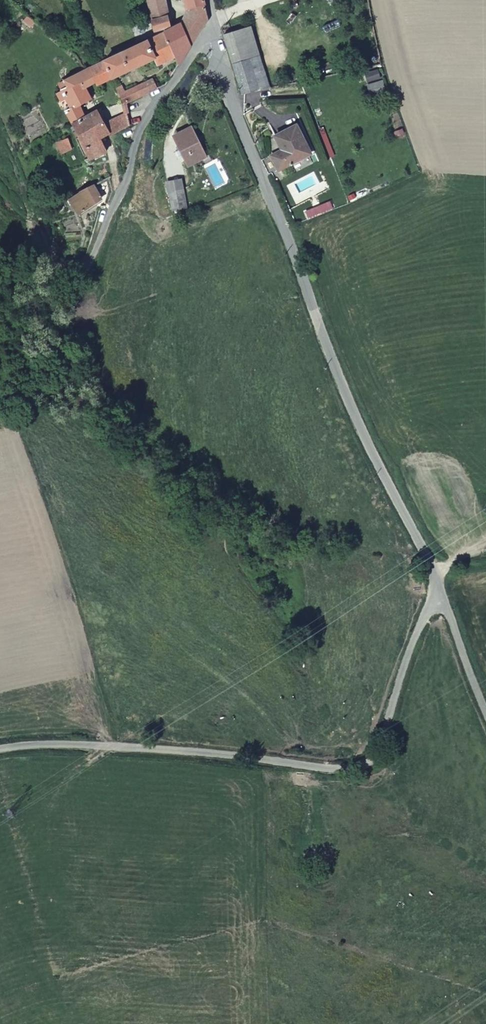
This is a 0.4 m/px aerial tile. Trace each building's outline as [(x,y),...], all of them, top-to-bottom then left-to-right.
[(151,16),(165,12),(166,15),(170,25),(162,28),(164,32),(178,25),(171,7),(169,0),(148,0),(151,16)] [(188,9),(205,4),(204,0),(185,0),(188,9)] [(208,18),(205,4),(188,9),(181,23),(191,44),(208,18)] [(166,15),(152,20),(155,31),(162,28),(170,25),(166,15)] [(181,23),(178,25),(164,32),(175,58),(178,65),(191,44),(181,23)] [(233,67),(250,62),(259,59),(250,28),(223,36),(233,67)] [(164,32),(95,64),(99,73),(93,76),(96,82),(98,86),(112,79),(153,60),(156,66),(175,58),(164,32)] [(259,92),(267,90),(259,59),(250,62),(259,92)] [(241,96),(259,92),(250,62),(233,67),(241,96)] [(95,64),(89,67),(58,82),(63,88),(56,92),(61,100),(66,98),(71,107),(65,110),(72,124),(85,117),(80,105),(90,98),(85,88),(96,82),(93,76),(99,73),(95,64)] [(124,104),(156,89),(152,79),(124,92),(121,87),(117,89),(124,104)] [(110,137),(130,125),(129,122),(127,115),(124,104),(101,116),(109,134),(110,137)] [(85,117),(72,124),(89,159),(106,151),(100,139),(109,134),(101,116),(98,109),(85,117)] [(295,126),(274,137),(281,151),(270,156),(277,171),(311,154),(295,126)] [(188,164),(202,157),(193,137),(195,136),(191,128),(174,137),(188,164)] [(68,138),(58,143),(63,153),(74,148),(68,138)] [(104,201),(95,185),(70,200),(79,216),(104,201)] [(188,208),(185,190),(170,193),(174,212),(188,208)] [(422,573),(415,575),(417,581),(423,579),(422,573)]
